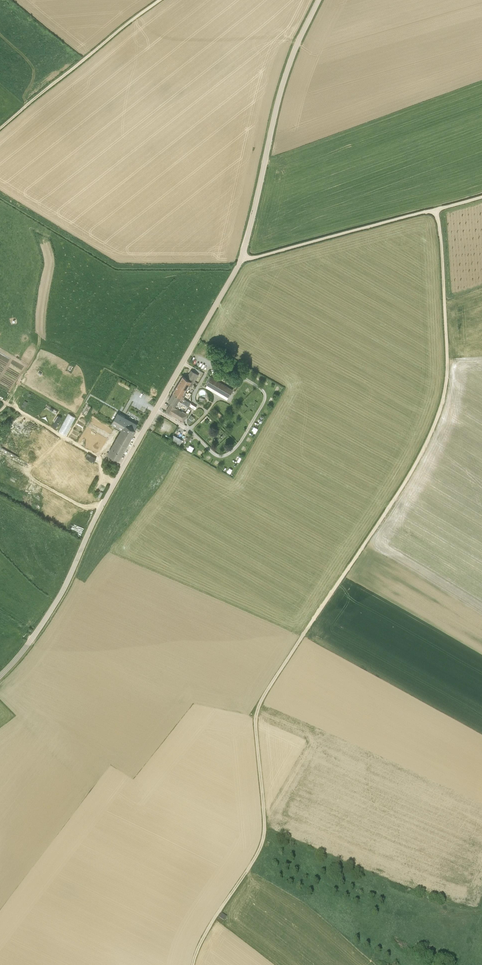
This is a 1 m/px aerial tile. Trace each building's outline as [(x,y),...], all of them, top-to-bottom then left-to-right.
[(191,387),(199,374),(191,370),(186,378),(183,376),(173,392),(168,401),(171,402),(166,411),(171,414),(173,415),(174,414),(177,417),(178,418),(179,417),(183,420),(183,419),(182,419),(183,417),(184,417),(185,415),(182,413),(182,412),(181,411),(180,412),(177,410),(179,406),(185,397),(184,396),(190,386),(191,387)] [(210,387),(215,379),(210,376),(206,384),(210,387)] [(215,389),(219,381),(215,379),(210,387),(215,389)] [(219,392),(224,384),(219,381),(215,389),(219,392)] [(224,395),(228,387),(224,384),(219,392),(224,395)] [(228,397),(233,389),(228,387),(224,395),(228,397)] [(57,411),(54,409),(51,407),(47,405),(46,407),(50,410),(52,411),(56,414),(57,411)] [(122,453),(126,446),(130,439),(136,429),(135,429),(137,425),(137,424),(125,417),(117,412),(111,424),(121,430),(116,438),(111,447),(108,453),(119,459),(122,453)] [(56,427),(62,417),(59,415),(53,425),(56,427)] [(173,435),(170,441),(179,446),(182,440),(173,435)] [(86,457),(94,462),(96,458),(88,453),(86,457)]
